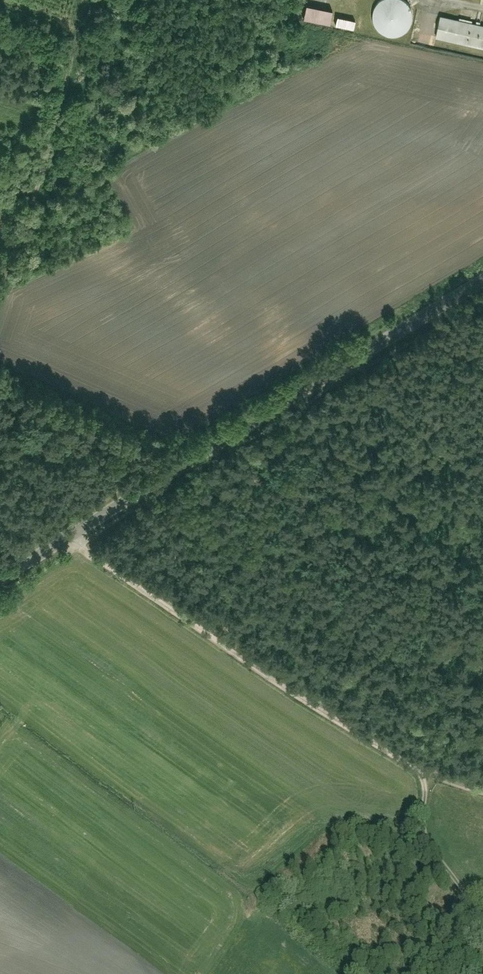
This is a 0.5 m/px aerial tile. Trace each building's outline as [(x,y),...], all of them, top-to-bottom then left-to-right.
[(381,34),(392,37),(403,32),(409,23),(409,12),(403,4),(395,0),(393,0),(384,1),(376,7),(372,14),(373,24),(381,34)] [(436,39),(482,49),(482,25),(441,17),(436,39)]
